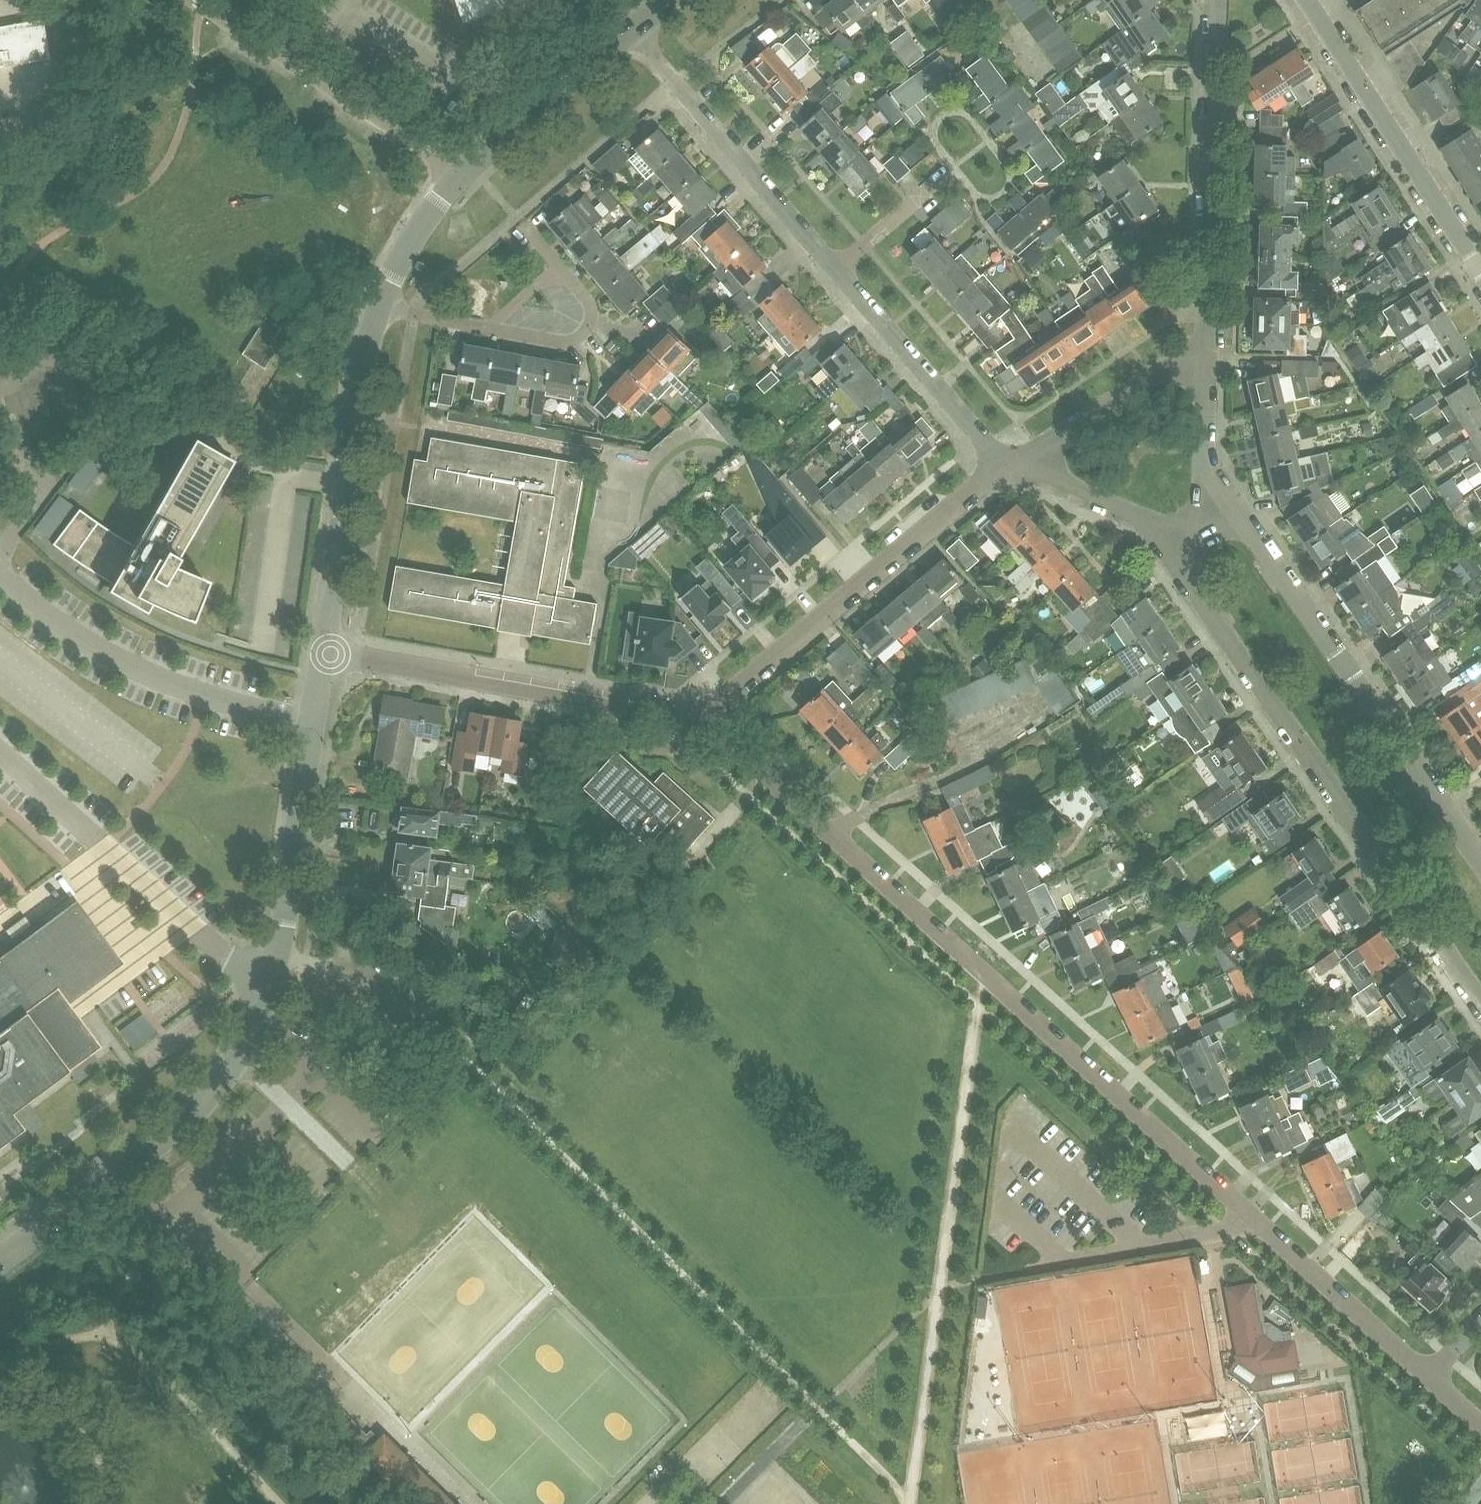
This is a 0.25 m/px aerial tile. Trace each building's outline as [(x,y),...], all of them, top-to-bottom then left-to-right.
[(464,23),(534,0),(456,0),(464,23)] [(814,16),(824,29),(827,27),(831,34),(840,27),(843,31),(857,21),(862,28),(873,20),(868,13),(858,0),(834,0),(825,7),(814,16)] [(868,13),(885,0),(858,0),(868,13)] [(1017,9),(1028,0),(1010,0),(1017,9)] [(1017,9),(1024,20),(1045,4),(1042,0),(1028,0),(1017,9)] [(1087,5),(1092,12),(1098,8),(1101,12),(1106,8),(1112,5),(1127,27),(1152,9),(1161,3),(1159,0),(1095,0),(1087,5)] [(1387,56),(1388,56),(1387,55),(1411,40),(1451,14),(1449,11),(1465,1),(1468,6),(1472,0),(1374,0),(1358,10),(1387,56)] [(1469,43),(1480,25),(1480,0),(1478,0),(1467,15),(1473,19),(1461,38),(1469,43)] [(887,9),(898,22),(905,17),(895,3),(887,9)] [(1045,4),(1024,20),(1032,30),(1053,15),(1045,4)] [(1122,31),(1120,32),(1125,39),(1123,41),(1133,57),(1126,62),(1131,69),(1144,60),(1140,54),(1145,51),(1148,55),(1158,48),(1155,44),(1169,34),(1152,9),(1127,27),(1122,31)] [(1060,25),(1053,15),(1032,30),(1040,41),(1060,25)] [(49,57),(42,19),(0,27),(0,66),(49,57)] [(1068,37),(1060,25),(1040,41),(1047,51),(1068,37)] [(1469,43),(1475,48),(1480,40),(1480,25),(1469,43)] [(907,28),(890,40),(907,64),(924,52),(907,28)] [(847,51),(853,43),(840,34),(834,42),(847,51)] [(746,36),(733,48),(748,66),(768,88),(791,69),(800,61),(785,43),(781,42),(778,43),(772,47),(771,46),(762,55),(748,39),(746,36)] [(1055,62),(1076,47),(1068,37),(1047,51),(1055,62)] [(1388,56),(1387,56),(1392,65),(1417,49),(1411,40),(1387,55),(1388,56)] [(76,43),(68,55),(80,63),(88,51),(76,43)] [(1445,55),(1452,62),(1462,50),(1454,43),(1453,44),(1445,55)] [(1084,59),(1076,47),(1055,62),(1063,74),(1084,59)] [(1286,50),(1272,59),(1275,64),(1292,89),(1298,98),(1298,99),(1303,106),(1314,98),(1303,82),(1316,73),(1316,72),(1309,62),(1300,48),(1289,55),(1286,50)] [(1392,65),(1399,75),(1424,59),(1417,49),(1392,65)] [(1462,50),(1452,62),(1458,68),(1469,57),(1462,50)] [(987,94),(976,102),(983,112),(994,104),(994,103),(1012,89),(987,53),(968,67),(987,94)] [(791,69),(768,88),(787,111),(792,106),(810,91),(808,88),(801,80),(800,80),(818,65),(815,62),(808,54),(800,61),(791,69)] [(932,93),(931,93),(939,104),(948,97),(940,86),(956,74),(952,68),(951,69),(942,57),(918,74),(932,93)] [(1426,63),(1424,59),(1399,75),(1407,89),(1426,63)] [(1298,99),(1292,89),(1275,64),(1250,80),(1257,90),(1249,95),(1259,110),(1284,94),(1289,102),(1293,103),(1298,99)] [(1118,68),(1081,94),(1090,107),(1093,110),(1098,107),(1109,124),(1112,122),(1123,115),(1147,98),(1130,73),(1124,77),(1118,68)] [(1438,117),(1445,127),(1465,114),(1459,104),(1460,104),(1439,73),(1414,89),(1433,120),(1438,117)] [(917,104),(931,93),(932,93),(918,74),(894,92),(903,105),(902,106),(906,112),(908,110),(916,121),(925,114),(917,104)] [(846,75),(841,79),(848,86),(849,87),(854,83),(846,75)] [(807,124),(802,128),(821,151),(845,130),(833,117),(830,114),(845,101),(843,99),(840,95),(849,87),(848,86),(841,79),(841,78),(837,81),(832,86),(832,87),(820,97),(824,102),(821,105),(824,109),(807,124)] [(827,80),(815,90),(820,97),(832,87),(832,86),(827,80)] [(1066,104),(1051,82),(1035,93),(1050,115),(1066,104)] [(994,103),(994,104),(1005,118),(993,126),(1000,135),(1012,127),(1011,127),(1030,113),(1020,100),(1028,95),(1019,84),(1012,89),(994,103)] [(886,92),(877,100),(890,117),(900,109),(886,92)] [(1317,127),(1337,114),(1345,109),(1336,94),(1307,113),(1317,127)] [(1164,122),(1147,98),(1123,115),(1112,122),(1117,131),(1129,123),(1138,137),(1139,139),(1141,138),(1148,133),(1164,122)] [(1263,110),(1263,126),(1272,126),(1272,131),(1287,131),(1288,126),(1283,126),(1283,114),(1272,114),(1272,110),(1263,110)] [(849,125),(856,133),(869,122),(862,113),(849,125)] [(1011,149),(1018,158),(1030,150),(1029,149),(1046,137),(1030,113),(1011,127),(1012,127),(1022,141),(1011,149)] [(1337,114),(1317,127),(1320,132),(1324,138),(1325,140),(1325,169),(1325,178),(1341,173),(1352,169),(1357,177),(1357,178),(1376,166),(1360,140),(1353,144),(1346,134),(1341,136),(1337,130),(1344,125),(1337,114)] [(1051,118),(1043,124),(1049,131),(1057,125),(1051,118)] [(1258,146),(1258,147),(1257,176),(1286,176),(1295,177),(1295,156),(1287,156),(1287,131),(1272,131),(1272,126),(1263,126),(1262,146),(1258,146)] [(657,171),(657,172),(680,153),(660,129),(637,149),(640,152),(633,159),(619,142),(593,164),(608,181),(632,160),(648,179),(657,171)] [(1480,150),(1480,143),(1472,129),(1442,149),(1454,167),(1480,150)] [(821,151),(840,173),(864,152),(845,130),(821,151)] [(1028,173),(1035,182),(1047,173),(1048,175),(1052,171),(1052,170),(1064,161),(1046,137),(1029,149),(1030,150),(1040,165),(1028,173)] [(1127,145),(1122,149),(1126,156),(1145,143),(1143,141),(1141,138),(1139,139),(1138,137),(1127,145)] [(901,154),(911,166),(925,154),(915,142),(901,154)] [(1466,185),(1480,176),(1480,150),(1454,167),(1466,185)] [(864,152),(840,173),(859,194),(882,174),(864,152)] [(657,172),(676,193),(698,174),(680,153),(657,172)] [(899,180),(912,169),(898,153),(886,164),(899,180)] [(1118,202),(1142,185),(1125,162),(1101,179),(1118,202)] [(693,234),(711,219),(718,213),(709,203),(718,196),(698,174),(676,193),(694,214),(673,232),(683,243),(693,234)] [(1078,192),(1090,183),(1085,176),(1072,185),(1078,192)] [(1295,189),(1295,177),(1286,176),(1257,176),(1256,204),(1285,205),(1285,203),(1285,201),(1285,189),(1295,189)] [(1477,204),(1480,202),(1480,176),(1466,185),(1477,204)] [(656,185),(650,178),(638,188),(644,195),(656,185)] [(1029,206),(1020,195),(1012,202),(1021,213),(1022,212),(1036,229),(1058,210),(1055,206),(1067,195),(1058,185),(1046,195),(1044,193),(1029,206)] [(1118,202),(1107,210),(1119,228),(1114,231),(1113,232),(1122,245),(1134,245),(1142,246),(1142,234),(1138,228),(1136,225),(1144,220),(1159,209),(1142,185),(1118,202)] [(1325,245),(1350,230),(1390,204),(1386,198),(1388,196),(1383,188),(1381,189),(1380,187),(1354,204),(1359,212),(1333,228),(1325,217),(1323,218),(1325,245)] [(619,203),(609,191),(599,199),(610,211),(619,203)] [(569,246),(593,227),(604,217),(585,194),(550,223),(569,246)] [(1284,217),(1290,217),(1308,218),(1308,216),(1309,206),(1309,204),(1285,203),(1285,205),(1284,217)] [(1394,210),(1390,204),(1350,230),(1325,245),(1325,257),(1363,232),(1376,252),(1405,234),(1398,223),(1401,220),(1400,218),(1402,217),(1396,208),(1394,210)] [(1007,225),(998,214),(990,221),(999,232),(998,233),(1002,237),(1003,237),(1013,249),(1036,229),(1022,212),(1021,213),(1007,225)] [(1308,218),(1290,217),(1284,217),(1284,226),(1263,226),(1262,240),(1260,242),(1259,256),(1291,257),(1292,241),(1299,241),(1299,230),(1308,230),(1308,218)] [(593,227),(569,246),(588,269),(611,249),(638,226),(632,219),(619,230),(616,226),(602,238),(593,227)] [(699,241),(702,245),(706,241),(710,245),(703,252),(718,269),(715,271),(716,273),(749,244),(737,230),(729,221),(720,229),(712,220),(711,219),(693,234),(699,241)] [(936,238),(935,239),(925,228),(911,239),(921,250),(913,258),(932,280),(955,261),(936,238)] [(979,237),(984,233),(980,229),(975,234),(979,237)] [(588,269),(607,291),(630,271),(661,245),(650,231),(619,258),(611,249),(588,269)] [(1367,287),(1374,282),(1421,252),(1417,246),(1419,245),(1414,236),(1412,238),(1410,236),(1385,252),(1391,260),(1361,279),(1367,287)] [(732,271),(721,280),(734,295),(735,294),(745,285),(748,289),(734,301),(740,308),(770,281),(762,271),(768,266),(749,244),(726,264),(732,271)] [(955,261),(932,280),(952,303),(974,283),(973,282),(981,275),(968,260),(980,250),(974,244),(960,256),(956,259),(955,261)] [(1127,252),(1120,257),(1123,262),(1132,276),(1143,269),(1131,251),(1131,250),(1127,252)] [(1396,292),(1432,269),(1430,267),(1432,265),(1427,257),(1425,259),(1421,252),(1374,282),(1367,287),(1354,295),(1359,304),(1391,283),(1396,292)] [(1310,297),(1327,298),(1327,285),(1311,285),(1298,285),(1298,273),(1291,273),(1291,257),(1259,256),(1259,271),(1262,271),(1261,286),(1286,287),(1286,296),(1310,297)] [(1105,270),(1096,276),(1110,296),(1128,322),(1152,305),(1134,280),(1119,290),(1105,270)] [(1324,270),(1313,270),(1313,283),(1324,283),(1324,270)] [(630,271),(607,291),(626,313),(650,294),(630,271)] [(974,283),(952,303),(970,324),(971,323),(979,316),(982,320),(988,327),(995,322),(1000,317),(1013,307),(985,274),(974,283)] [(1091,289),(1076,299),(1080,304),(1086,313),(1104,339),(1128,322),(1110,296),(1096,276),(1095,274),(1086,281),(1091,289)] [(771,335),(781,327),(804,307),(785,285),(778,290),(770,281),(740,308),(745,314),(757,304),(762,305),(768,312),(758,320),(771,335)] [(1327,284),(1327,285),(1327,298),(1327,306),(1327,313),(1353,296),(1349,289),(1340,295),(1331,281),(1327,284)] [(1416,331),(1425,325),(1445,313),(1427,284),(1385,311),(1390,319),(1403,311),(1416,331)] [(656,314),(664,307),(675,298),(665,286),(646,302),(656,314)] [(1071,291),(1062,297),(1071,310),(1080,304),(1076,299),(1071,291)] [(1327,298),(1310,297),(1286,296),(1286,301),(1265,300),(1265,302),(1258,301),(1258,323),(1291,324),(1300,324),(1300,312),(1308,312),(1308,306),(1327,306),(1327,298)] [(664,307),(656,314),(667,327),(686,310),(675,298),(664,307)] [(1080,355),(1104,339),(1086,313),(1080,304),(1071,310),(1056,321),(1062,330),(1063,329),(1080,355)] [(781,327),(771,335),(789,356),(799,348),(800,349),(823,329),(804,307),(781,327)] [(1033,388),(1057,371),(1039,345),(1013,307),(1000,317),(1015,338),(996,351),(1007,368),(1015,362),(1033,388)] [(1047,307),(1038,313),(1047,327),(1056,321),(1047,307)] [(1429,351),(1437,345),(1458,332),(1445,313),(1425,325),(1416,331),(1401,340),(1406,349),(1421,340),(1429,351)] [(265,317),(241,354),(265,368),(275,353),(268,348),(281,327),(265,317)] [(982,320),(974,326),(985,339),(993,333),(988,327),(982,320)] [(993,333),(985,339),(990,345),(1004,335),(995,322),(988,327),(993,333)] [(1300,324),(1291,324),(1258,323),(1258,344),(1264,344),(1264,346),(1289,347),(1289,355),(1307,355),(1307,336),(1300,336),(1300,324)] [(1062,330),(1039,345),(1057,371),(1080,355),(1063,329),(1062,330)] [(650,351),(672,371),(679,378),(699,357),(671,330),(650,351)] [(1428,351),(1414,360),(1419,368),(1434,359),(1441,371),(1436,374),(1444,387),(1465,374),(1457,361),(1470,352),(1458,332),(1437,345),(1429,351),(1428,351)] [(614,338),(606,347),(612,353),(620,344),(614,338)] [(1328,338),(1321,356),(1341,356),(1328,338)] [(826,401),(831,397),(865,367),(846,344),(840,350),(831,340),(813,355),(813,356),(801,366),(807,373),(819,362),(822,365),(824,364),(833,374),(815,389),(826,401)] [(462,371),(461,375),(475,377),(472,398),(476,399),(486,401),(488,392),(497,350),(467,344),(464,361),(462,371)] [(1367,361),(1357,345),(1344,353),(1355,369),(1367,361)] [(801,366),(813,356),(805,348),(779,370),(786,379),(788,377),(801,366)] [(519,386),(525,355),(497,350),(488,392),(506,395),(502,415),(513,417),(519,386)] [(672,371),(650,351),(630,372),(658,398),(659,399),(673,384),(684,395),(690,389),(679,378),(672,371)] [(525,355),(519,386),(535,389),(531,413),(533,414),(543,416),(547,396),(548,391),(554,361),(525,355)] [(548,391),(547,396),(571,400),(570,406),(591,425),(597,419),(585,407),(589,387),(579,385),(582,366),(554,361),(548,391)] [(1369,361),(1362,365),(1370,376),(1376,371),(1369,361)] [(1279,374),(1250,381),(1251,385),(1252,393),(1256,410),(1286,402),(1295,400),(1289,374),(1304,375),(1318,375),(1318,362),(1284,362),(1284,374),(1279,375),(1279,374)] [(883,388),(865,367),(831,397),(849,417),(860,407),(862,409),(867,404),(873,412),(887,401),(893,408),(901,402),(887,385),(883,388)] [(630,372),(596,408),(602,414),(607,420),(618,408),(622,404),(628,410),(632,413),(636,410),(641,415),(658,398),(630,372)] [(452,404),(458,377),(446,374),(440,402),(452,404)] [(1460,417),(1480,404),(1480,402),(1469,383),(1447,397),(1451,403),(1442,409),(1451,423),(1460,417)] [(1440,404),(1434,395),(1409,410),(1415,420),(1440,404)] [(1286,402),(1256,410),(1257,413),(1259,421),(1263,438),(1293,431),(1292,427),(1289,418),(1289,415),(1297,413),(1297,411),(1296,409),(1312,405),(1310,397),(1295,400),(1286,402)] [(708,401),(705,403),(700,408),(725,438),(734,431),(732,428),(708,401)] [(1480,432),(1480,404),(1460,417),(1451,423),(1439,431),(1439,430),(1429,436),(1434,444),(1443,437),(1444,439),(1465,426),(1473,437),(1480,432)] [(907,425),(914,418),(904,406),(896,412),(907,425)] [(860,451),(889,484),(912,465),(892,442),(872,418),(859,430),(870,443),(860,451)] [(914,424),(892,442),(912,465),(934,447),(927,439),(935,432),(923,418),(915,425),(914,424)] [(1363,425),(1365,436),(1373,434),(1371,423),(1363,425)] [(1300,428),(1302,437),(1317,434),(1315,424),(1300,428)] [(1299,458),(1293,431),(1263,438),(1270,465),(1299,458)] [(1480,460),(1480,432),(1473,437),(1451,451),(1456,460),(1469,451),(1476,463),(1480,460)] [(397,565),(390,608),(498,627),(497,629),(517,632),(532,635),(532,633),(591,643),(598,603),(573,599),(575,588),(564,586),(586,463),(432,437),(428,461),(416,458),(408,502),(517,521),(506,583),(397,565)] [(1376,442),(1382,457),(1398,451),(1392,437),(1376,442)] [(133,544),(101,524),(79,508),(69,521),(69,520),(52,543),(72,558),(111,582),(107,590),(145,611),(150,603),(159,607),(176,614),(190,620),(206,579),(192,573),(172,564),(188,536),(192,538),(191,537),(234,461),(205,445),(206,445),(193,438),(133,544)] [(867,503),(889,484),(860,451),(853,442),(846,448),(854,458),(839,471),(867,503)] [(1449,451),(1435,459),(1442,470),(1456,462),(1449,451)] [(1306,487),(1309,486),(1317,481),(1322,489),(1333,481),(1326,452),(1313,455),(1299,458),(1270,465),(1277,494),(1306,487)] [(82,493),(100,469),(86,459),(68,483),(82,493)] [(762,460),(751,465),(778,523),(765,535),(791,566),(817,544),(806,531),(815,524),(826,537),(827,536),(780,480),(778,478),(762,459),(762,460)] [(1476,463),(1464,471),(1468,478),(1480,470),(1480,460),(1476,463)] [(813,504),(824,495),(801,469),(791,477),(813,504)] [(867,503),(839,471),(830,478),(838,488),(826,498),(845,522),(867,503)] [(1415,477),(1404,484),(1410,492),(1420,485),(1415,477)] [(1444,496),(1458,487),(1452,478),(1438,487),(1444,496)] [(1299,532),(1296,534),(1302,543),(1305,541),(1307,543),(1331,527),(1345,517),(1346,517),(1345,516),(1344,517),(1328,495),(1330,494),(1329,492),(1326,494),(1322,489),(1317,481),(1309,486),(1314,493),(1282,508),(1283,509),(1291,519),(1290,520),(1291,521),(1299,532)] [(34,527),(48,537),(73,505),(59,494),(34,527)] [(1452,505),(1456,513),(1466,506),(1462,499),(1452,505)] [(1007,555),(1016,546),(1039,526),(1019,504),(1010,512),(1005,507),(992,519),(987,514),(977,523),(1007,555)] [(1331,527),(1307,543),(1323,567),(1323,568),(1324,569),(1347,553),(1348,551),(1354,552),(1359,559),(1379,545),(1391,536),(1384,527),(1368,537),(1358,544),(1346,528),(1350,525),(1344,518),(1331,527)] [(748,523),(739,531),(731,538),(739,547),(722,561),(753,598),(770,583),(768,580),(774,575),(775,574),(770,569),(762,559),(772,550),(749,522),(748,523)] [(1446,528),(1453,538),(1461,532),(1454,522),(1446,528)] [(1008,576),(1016,585),(1028,573),(1035,567),(1058,547),(1039,526),(1016,546),(1027,558),(1008,576)] [(656,545),(645,533),(630,546),(641,558),(656,545)] [(1345,583),(1337,589),(1354,613),(1394,585),(1377,561),(1374,557),(1383,551),(1386,554),(1397,546),(1391,536),(1379,545),(1359,559),(1353,562),(1338,573),(1345,583)] [(959,561),(971,551),(960,539),(947,550),(954,559),(956,558),(959,561)] [(1053,586),(1055,589),(1077,568),(1058,547),(1035,567),(1040,573),(1046,579),(1053,586)] [(624,549),(609,562),(609,564),(622,566),(624,549)] [(1459,560),(1460,561),(1470,577),(1471,578),(1480,572),(1480,568),(1470,552),(1459,560)] [(923,578),(944,601),(966,582),(946,559),(923,578)] [(1075,611),(1080,606),(1097,591),(1077,568),(1055,589),(1075,611)] [(742,598),(719,570),(708,579),(700,586),(698,583),(681,597),(711,632),(728,619),(724,615),(733,608),(732,606),(742,598)] [(1034,579),(1028,573),(1016,585),(1021,590),(1034,579)] [(959,619),(944,601),(923,578),(902,597),(922,620),(928,627),(942,615),(951,626),(959,619)] [(969,582),(960,590),(972,603),(980,596),(969,582)] [(997,602),(1005,595),(995,583),(981,584),(997,602)] [(1390,638),(1402,629),(1431,609),(1425,601),(1410,611),(1407,610),(1404,607),(1407,592),(1402,591),(1396,583),(1394,585),(1354,613),(1371,637),(1383,628),(1390,638)] [(1080,606),(1093,621),(1094,621),(1110,606),(1109,606),(1100,596),(1099,595),(1096,592),(1080,606)] [(1410,640),(1385,658),(1402,681),(1426,664),(1435,658),(1418,633),(1437,621),(1436,619),(1455,606),(1451,600),(1458,595),(1455,592),(1444,600),(1431,609),(1402,629),(1410,640)] [(1119,617),(1112,623),(1129,647),(1165,622),(1147,596),(1132,607),(1124,613),(1123,614),(1119,617)] [(922,620),(902,597),(880,616),(900,639),(922,620)] [(1085,629),(1080,633),(1088,642),(1088,641),(1092,637),(1094,639),(1112,623),(1119,617),(1110,606),(1094,621),(1093,621),(1085,629)] [(877,658),(900,639),(880,616),(857,634),(877,658)] [(681,623),(644,618),(642,618),(639,638),(637,638),(636,641),(627,639),(624,658),(667,665),(668,659),(669,653),(674,654),(680,650),(683,655),(697,645),(681,623)] [(1129,647),(1128,648),(1144,671),(1123,685),(1130,695),(1137,691),(1161,674),(1154,665),(1182,645),(1165,622),(1129,647)] [(928,646),(937,639),(926,626),(917,633),(928,646)] [(827,657),(836,669),(846,661),(836,650),(827,657)] [(860,658),(850,666),(853,670),(868,687),(877,679),(860,658)] [(985,658),(972,669),(980,679),(993,669),(985,658)] [(1029,658),(1018,663),(1028,685),(1039,680),(1029,658)] [(1426,664),(1402,681),(1418,705),(1440,690),(1443,688),(1451,682),(1450,681),(1435,658),(1426,664)] [(1453,695),(1471,682),(1480,675),(1480,661),(1480,660),(1452,679),(1452,680),(1453,681),(1443,688),(1440,690),(1446,699),(1453,695)] [(882,662),(874,669),(885,681),(893,674),(882,662)] [(1008,668),(1018,690),(1028,685),(1018,663),(1008,668)] [(1161,674),(1148,683),(1153,690),(1172,716),(1187,706),(1212,689),(1195,664),(1171,681),(1165,672),(1161,674)] [(1059,666),(1039,680),(1047,693),(1067,679),(1059,666)] [(1008,668),(997,673),(1007,695),(1018,690),(1008,668)] [(987,677),(997,700),(1007,695),(997,673),(987,677)] [(987,677),(976,682),(986,705),(997,700),(987,677)] [(1067,679),(1047,693),(1055,704),(1076,690),(1067,679)] [(976,682),(966,687),(976,710),(986,705),(976,682)] [(1443,718),(1460,742),(1480,727),(1480,696),(1478,692),(1471,682),(1453,695),(1446,699),(1454,711),(1448,715),(1443,718)] [(825,732),(847,711),(854,705),(834,683),(827,689),(822,683),(809,695),(814,701),(804,710),(825,732)] [(966,687),(955,692),(965,715),(976,710),(966,687)] [(825,732),(844,753),(867,732),(856,721),(861,716),(857,711),(876,694),(871,689),(854,705),(847,711),(825,732)] [(1197,753),(1227,732),(1217,719),(1228,712),(1212,689),(1172,716),(1197,753)] [(1083,701),(1076,690),(1055,704),(1062,715),(1083,701)] [(955,692),(945,697),(955,720),(965,715),(955,692)] [(1113,692),(1089,708),(1096,719),(1121,702),(1113,692)] [(407,780),(414,743),(416,734),(439,738),(444,708),(411,702),(411,706),(402,704),(403,698),(386,695),(380,727),(382,728),(374,774),(407,780)] [(955,720),(945,697),(934,701),(945,724),(955,720)] [(491,753),(497,717),(474,713),(470,738),(458,736),(452,766),(475,770),(479,751),(491,753)] [(521,722),(497,717),(491,753),(505,756),(503,769),(524,773),(528,749),(517,746),(521,722)] [(1460,742),(1477,767),(1480,764),(1480,727),(1460,742)] [(867,732),(844,753),(864,774),(887,754),(882,749),(888,743),(878,732),(872,738),(867,732)] [(914,732),(885,758),(895,769),(924,743),(914,732)] [(1222,786),(1198,803),(1212,822),(1249,796),(1242,787),(1270,768),(1244,732),(1221,748),(1229,759),(1211,771),(1222,786)] [(672,865),(717,817),(665,770),(655,781),(620,749),(586,786),(672,865)] [(941,787),(946,798),(957,793),(995,775),(990,764),(941,787)] [(1290,824),(1301,816),(1292,803),(1296,801),(1288,789),(1272,800),(1265,790),(1225,818),(1234,830),(1249,819),(1264,840),(1260,843),(1269,856),(1298,835),(1290,824)] [(932,831),(940,847),(976,830),(963,804),(962,804),(927,821),(929,824),(932,831)] [(398,814),(396,827),(402,827),(401,830),(437,835),(439,823),(462,826),(463,823),(476,825),(493,827),(494,817),(477,815),(464,813),(441,810),(405,805),(404,815),(398,814)] [(560,806),(558,825),(570,826),(572,814),(569,814),(570,807),(560,806)] [(1001,848),(992,852),(983,835),(991,831),(988,824),(978,829),(976,830),(940,847),(952,873),(966,866),(979,860),(987,874),(999,868),(998,866),(1013,859),(1013,858),(1017,856),(1016,854),(1029,847),(1024,837),(1001,848)] [(1055,836),(1030,848),(1036,860),(1049,854),(1049,853),(1061,848),(1055,836)] [(1291,913),(1311,899),(1337,881),(1330,870),(1336,866),(1323,847),(1325,846),(1319,838),(1317,839),(1315,837),(1294,851),(1312,877),(1281,899),(1291,913)] [(397,858),(396,867),(450,876),(473,879),(475,866),(431,860),(433,848),(399,843),(399,846),(396,849),(395,855),(397,858)] [(1253,859),(1258,867),(1264,863),(1259,855),(1253,859)] [(990,878),(1003,905),(1030,892),(1040,887),(1028,861),(1017,866),(1017,865),(990,878)] [(450,876),(396,867),(395,875),(392,877),(391,884),(393,887),(392,890),(423,895),(422,903),(445,906),(445,904),(446,904),(448,886),(449,886),(450,876)] [(1143,883),(1147,891),(1158,886),(1154,878),(1143,883)] [(1311,899),(1291,913),(1296,920),(1308,912),(1313,920),(1332,907),(1349,931),(1371,916),(1369,913),(1371,911),(1365,903),(1363,905),(1350,886),(1344,890),(1337,881),(1311,899)] [(1030,892),(1003,905),(1004,908),(1007,914),(1016,931),(1029,924),(1038,920),(1039,920),(1045,933),(1060,925),(1058,921),(1054,913),(1058,911),(1045,885),(1044,885),(1040,887),(1030,892)] [(1188,895),(1195,904),(1207,896),(1201,886),(1188,895)] [(1111,896),(1078,911),(1081,918),(1114,903),(1111,896)] [(422,923),(437,933),(442,924),(449,924),(453,925),(456,905),(446,904),(445,904),(445,906),(422,903),(421,903),(420,911),(419,918),(423,918),(422,923)] [(1178,927),(1195,919),(1184,906),(1171,913),(1178,927)] [(1227,927),(1235,938),(1239,944),(1266,925),(1255,908),(1227,927)] [(23,1127),(11,1112),(101,1045),(82,1021),(59,989),(87,968),(79,957),(91,949),(85,941),(80,934),(69,942),(52,920),(46,924),(41,916),(0,946),(0,1144),(23,1127)] [(1058,946),(1066,963),(1105,944),(1106,943),(1107,943),(1094,917),(1079,924),(1078,922),(1053,934),(1055,939),(1058,946)] [(574,968),(590,951),(563,925),(555,932),(550,964),(574,968)] [(589,926),(581,933),(587,941),(595,934),(589,926)] [(1346,942),(1314,964),(1321,974),(1338,963),(1339,962),(1347,973),(1359,990),(1366,986),(1367,987),(1377,979),(1378,979),(1373,972),(1398,955),(1381,930),(1351,951),(1346,943),(1346,942)] [(1212,958),(1216,956),(1225,952),(1218,943),(1207,949),(1212,958)] [(1105,944),(1066,963),(1078,988),(1092,982),(1101,977),(1105,976),(1112,989),(1117,987),(1124,984),(1122,979),(1141,970),(1139,965),(1134,955),(1115,964),(1105,944)] [(1116,993),(1128,1019),(1168,1000),(1160,983),(1166,980),(1157,962),(1143,969),(1147,978),(1116,993)] [(1233,983),(1245,978),(1239,967),(1228,972),(1233,983)] [(1367,987),(1366,986),(1359,990),(1356,993),(1368,1011),(1381,1002),(1390,1016),(1397,1011),(1406,1025),(1428,1010),(1424,1002),(1430,998),(1423,987),(1421,988),(1408,970),(1393,981),(1389,975),(1379,981),(1377,979),(1367,987)] [(1168,1000),(1128,1019),(1141,1046),(1181,1027),(1168,1000)] [(142,1013),(120,1030),(133,1047),(155,1031),(142,1013)] [(1405,1040),(1410,1047),(1394,1057),(1413,1086),(1429,1075),(1425,1069),(1427,1068),(1428,1070),(1442,1061),(1440,1059),(1457,1047),(1455,1043),(1457,1042),(1450,1032),(1448,1033),(1438,1018),(1417,1033),(1405,1040)] [(1204,1027),(1208,1035),(1223,1028),(1219,1020),(1204,1027)] [(1179,1051),(1192,1077),(1218,1064),(1229,1058),(1221,1040),(1210,1045),(1206,1038),(1179,1051)] [(1480,1082),(1480,1071),(1480,1069),(1476,1068),(1469,1059),(1461,1064),(1460,1063),(1455,1066),(1456,1068),(1445,1075),(1444,1073),(1435,1080),(1430,1074),(1429,1075),(1413,1086),(1396,1098),(1401,1105),(1403,1108),(1424,1093),(1428,1098),(1437,1101),(1444,1097),(1455,1100),(1480,1082)] [(1218,1064),(1192,1077),(1205,1103),(1231,1090),(1218,1064)] [(1304,1065),(1267,1083),(1273,1093),(1286,1086),(1289,1092),(1312,1081),(1304,1065)] [(1455,1100),(1463,1113),(1446,1125),(1453,1135),(1476,1119),(1475,1117),(1480,1113),(1480,1082),(1455,1100)] [(1241,1106),(1252,1100),(1245,1085),(1234,1091),(1241,1106)] [(1242,1108),(1255,1134),(1282,1122),(1281,1120),(1292,1114),(1283,1096),(1277,1099),(1275,1095),(1271,1097),(1269,1094),(1242,1108)] [(1306,1158),(1314,1154),(1307,1141),(1298,1123),(1303,1120),(1300,1113),(1293,1116),(1292,1114),(1281,1120),(1282,1122),(1255,1134),(1268,1160),(1296,1146),(1299,1145),(1306,1158)] [(1457,1139),(1454,1141),(1459,1149),(1463,1147),(1473,1140),(1468,1132),(1457,1139)] [(1308,1163),(1305,1165),(1317,1191),(1344,1178),(1337,1163),(1340,1162),(1356,1154),(1346,1133),(1324,1143),(1329,1153),(1316,1159),(1314,1154),(1306,1158),(1308,1163)] [(1434,1144),(1439,1152),(1448,1146),(1443,1139),(1434,1144)] [(1352,1174),(1344,1178),(1317,1191),(1330,1217),(1357,1204),(1364,1200),(1352,1174)] [(1450,1199),(1467,1215),(1473,1220),(1480,1227),(1480,1177),(1450,1199)] [(1376,1188),(1358,1206),(1371,1218),(1388,1199),(1387,1199),(1378,1191),(1376,1188)] [(1460,1222),(1467,1215),(1450,1199),(1448,1197),(1437,1208),(1457,1226),(1460,1222)] [(1372,1218),(1386,1228),(1393,1220),(1381,1209),(1372,1218)] [(1371,1220),(1363,1227),(1372,1236),(1381,1226),(1371,1220)] [(1434,1258),(1448,1271),(1459,1260),(1466,1267),(1480,1251),(1480,1242),(1465,1227),(1456,1237),(1445,1247),(1434,1258)] [(1411,1239),(1403,1247),(1413,1256),(1421,1248),(1411,1239)] [(1450,1281),(1427,1259),(1417,1270),(1405,1283),(1408,1285),(1407,1289),(1413,1294),(1417,1293),(1433,1308),(1434,1307),(1439,1307),(1444,1301),(1444,1296),(1446,1295),(1441,1291),(1450,1281)] [(1263,1372),(1298,1367),(1296,1358),(1295,1358),(1291,1331),(1283,1332),(1282,1331),(1271,1323),(1266,1323),(1259,1283),(1228,1289),(1239,1355),(1263,1372)] [(985,1317),(988,1296),(978,1295),(976,1316),(985,1317)] [(1276,1300),(1269,1309),(1289,1324),(1296,1314),(1276,1300)]
